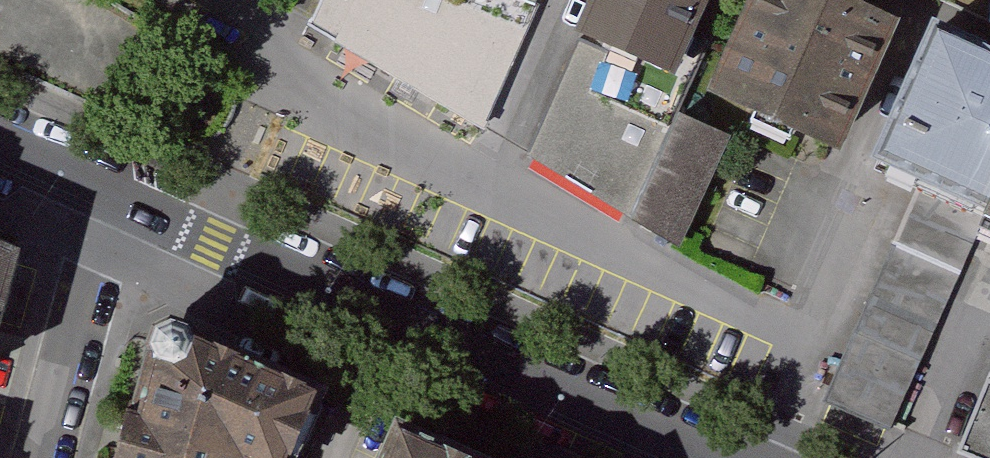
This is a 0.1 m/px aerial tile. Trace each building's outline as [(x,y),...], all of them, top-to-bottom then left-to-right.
[(515,0),(328,0),(315,29),(488,134),(540,10),(515,0)] [(540,10),(544,0),(515,0),(540,10)] [(582,39),(680,82),(717,0),(599,0),(582,39)] [(844,0),(749,0),(710,88),(836,143),(891,21),(844,0)] [(680,82),(582,39),(533,159),(685,255),(736,142),(669,112),(680,82)] [(938,47),(889,165),(928,180),(989,214),(983,229),(989,232),(989,71),(938,47)] [(989,214),(928,180),(830,407),(897,436),(983,229),(989,214)] [(14,263),(0,257),(0,297),(14,263)] [(324,411),(192,357),(188,347),(179,338),(164,336),(153,341),(145,357),(151,371),(126,457),(303,457),(324,411)] [(979,380),(948,452),(962,457),(989,457),(989,384),(979,380)] [(397,435),(387,457),(447,457),(397,435)]
